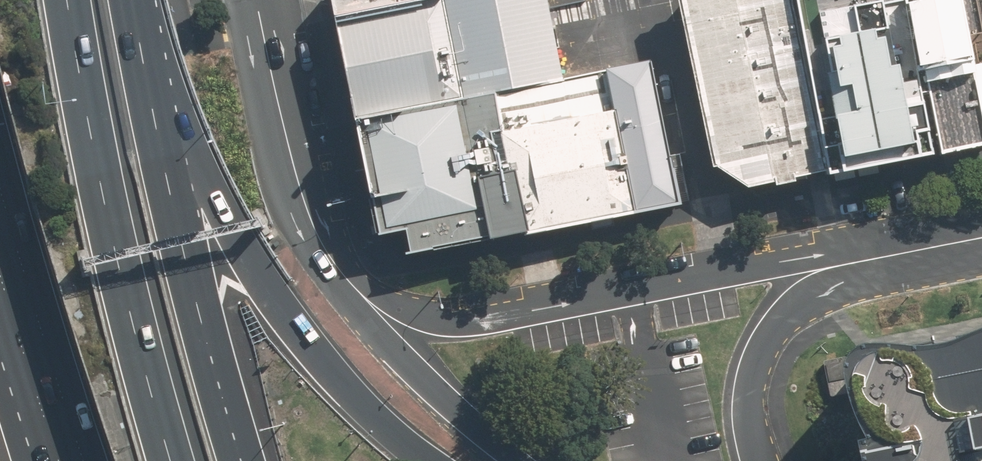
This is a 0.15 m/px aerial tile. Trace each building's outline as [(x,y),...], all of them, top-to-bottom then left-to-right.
[(334,18),(426,0),(330,0),(334,18)] [(443,0),(426,0),(334,18),(354,119),(463,99),(443,0)] [(463,99),(493,93),(564,79),(547,0),(443,0),(463,99)] [(689,51),(714,166),(750,190),(828,175),(811,88),(794,0),(678,0),(689,51)] [(981,145),(981,118),(981,111),(981,0),(794,0),(811,88),(828,175),(981,145)] [(564,79),(493,93),(509,171),(516,170),(530,234),(677,205),(650,59),(564,79)] [(509,171),(493,93),(463,99),(354,119),(376,235),(407,229),(406,255),(530,234),(516,170),(509,171)] [(927,346),(874,354),(866,358),(865,392),(880,460),(981,460),(981,335),(927,346)]
